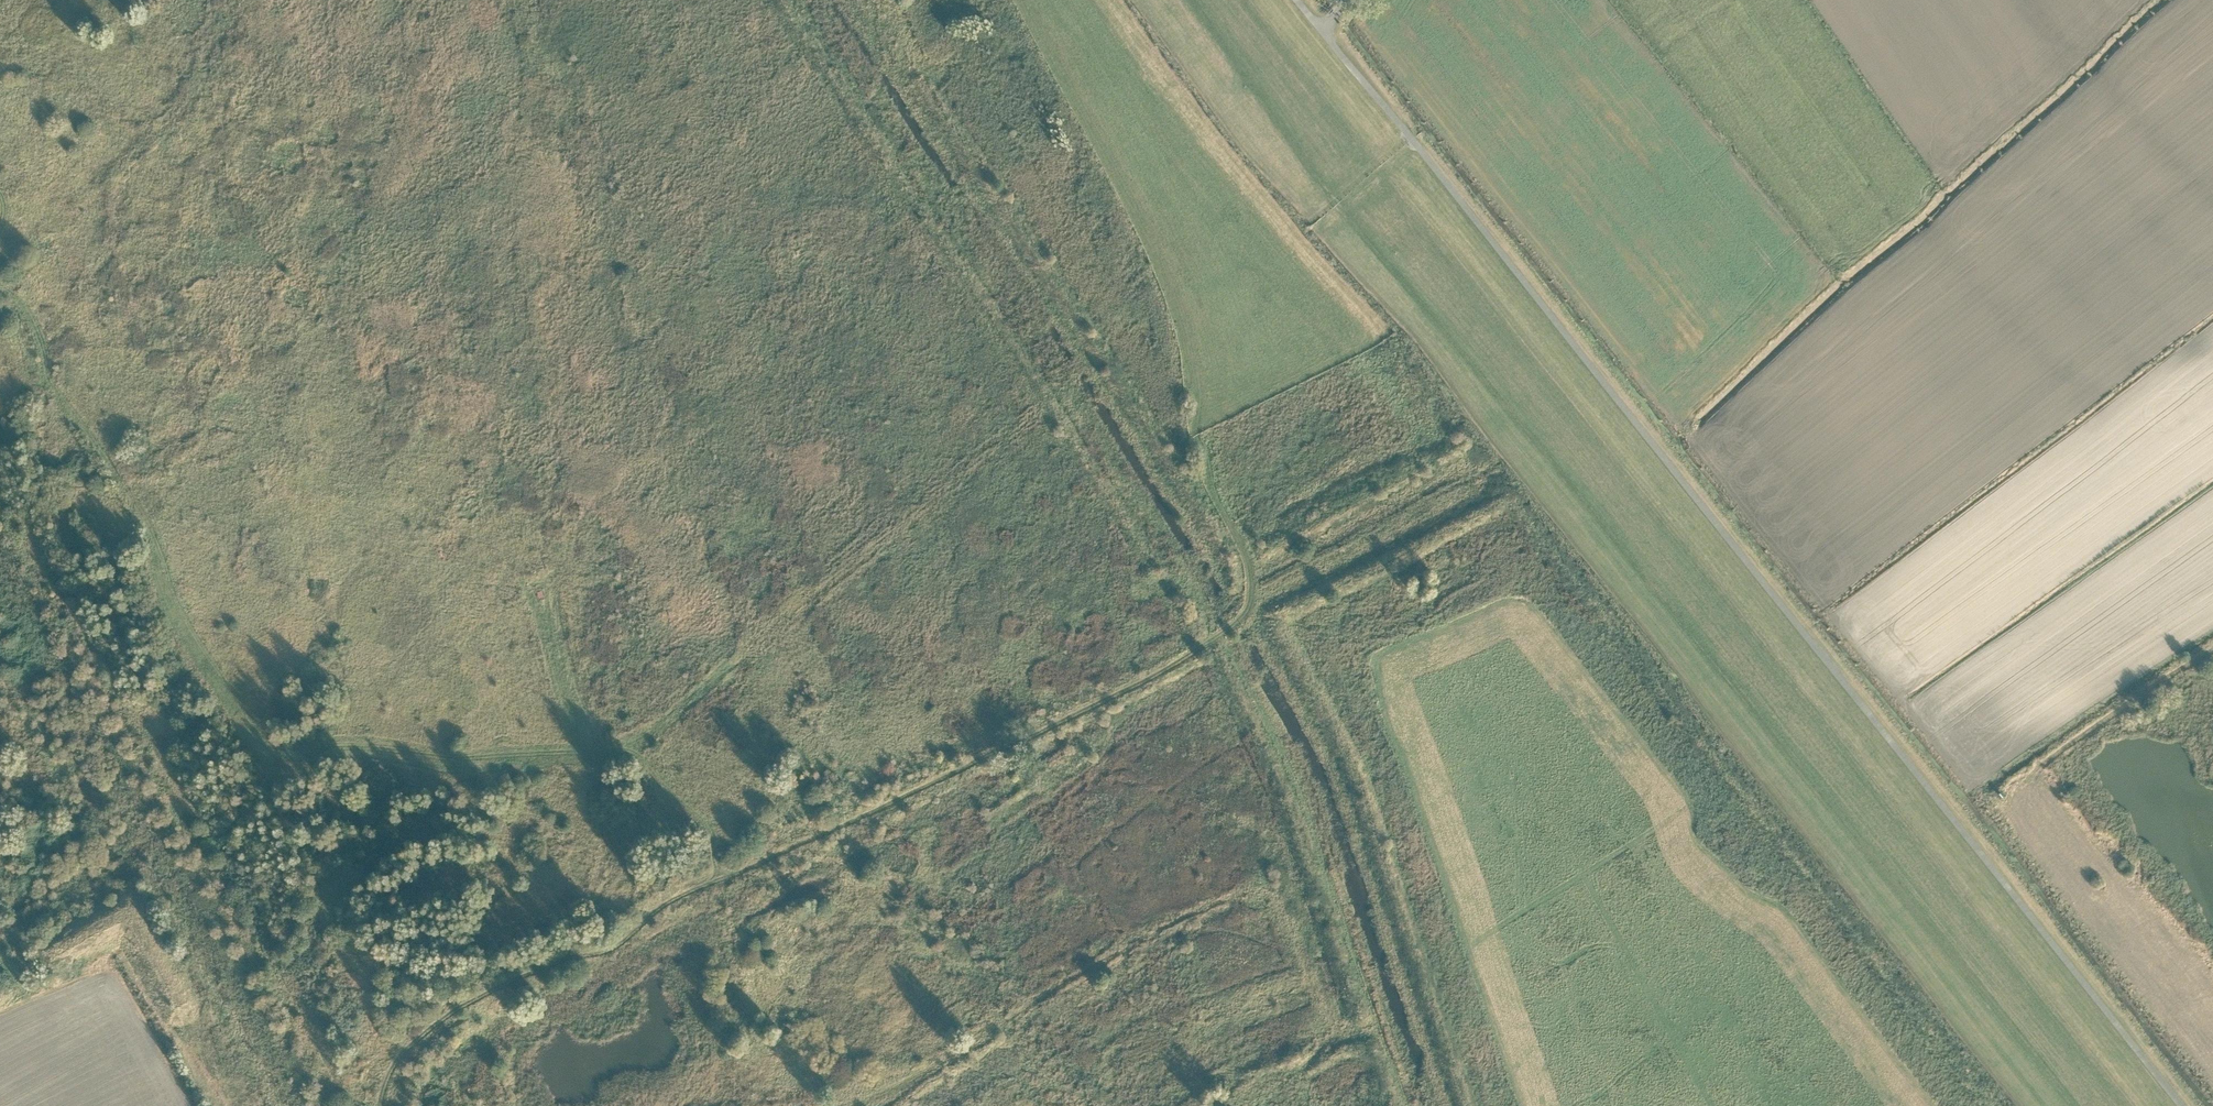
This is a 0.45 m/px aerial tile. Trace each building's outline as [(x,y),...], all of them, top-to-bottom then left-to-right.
[(2120,233),(2106,241),(2110,246),(2123,238),(2120,233)]
